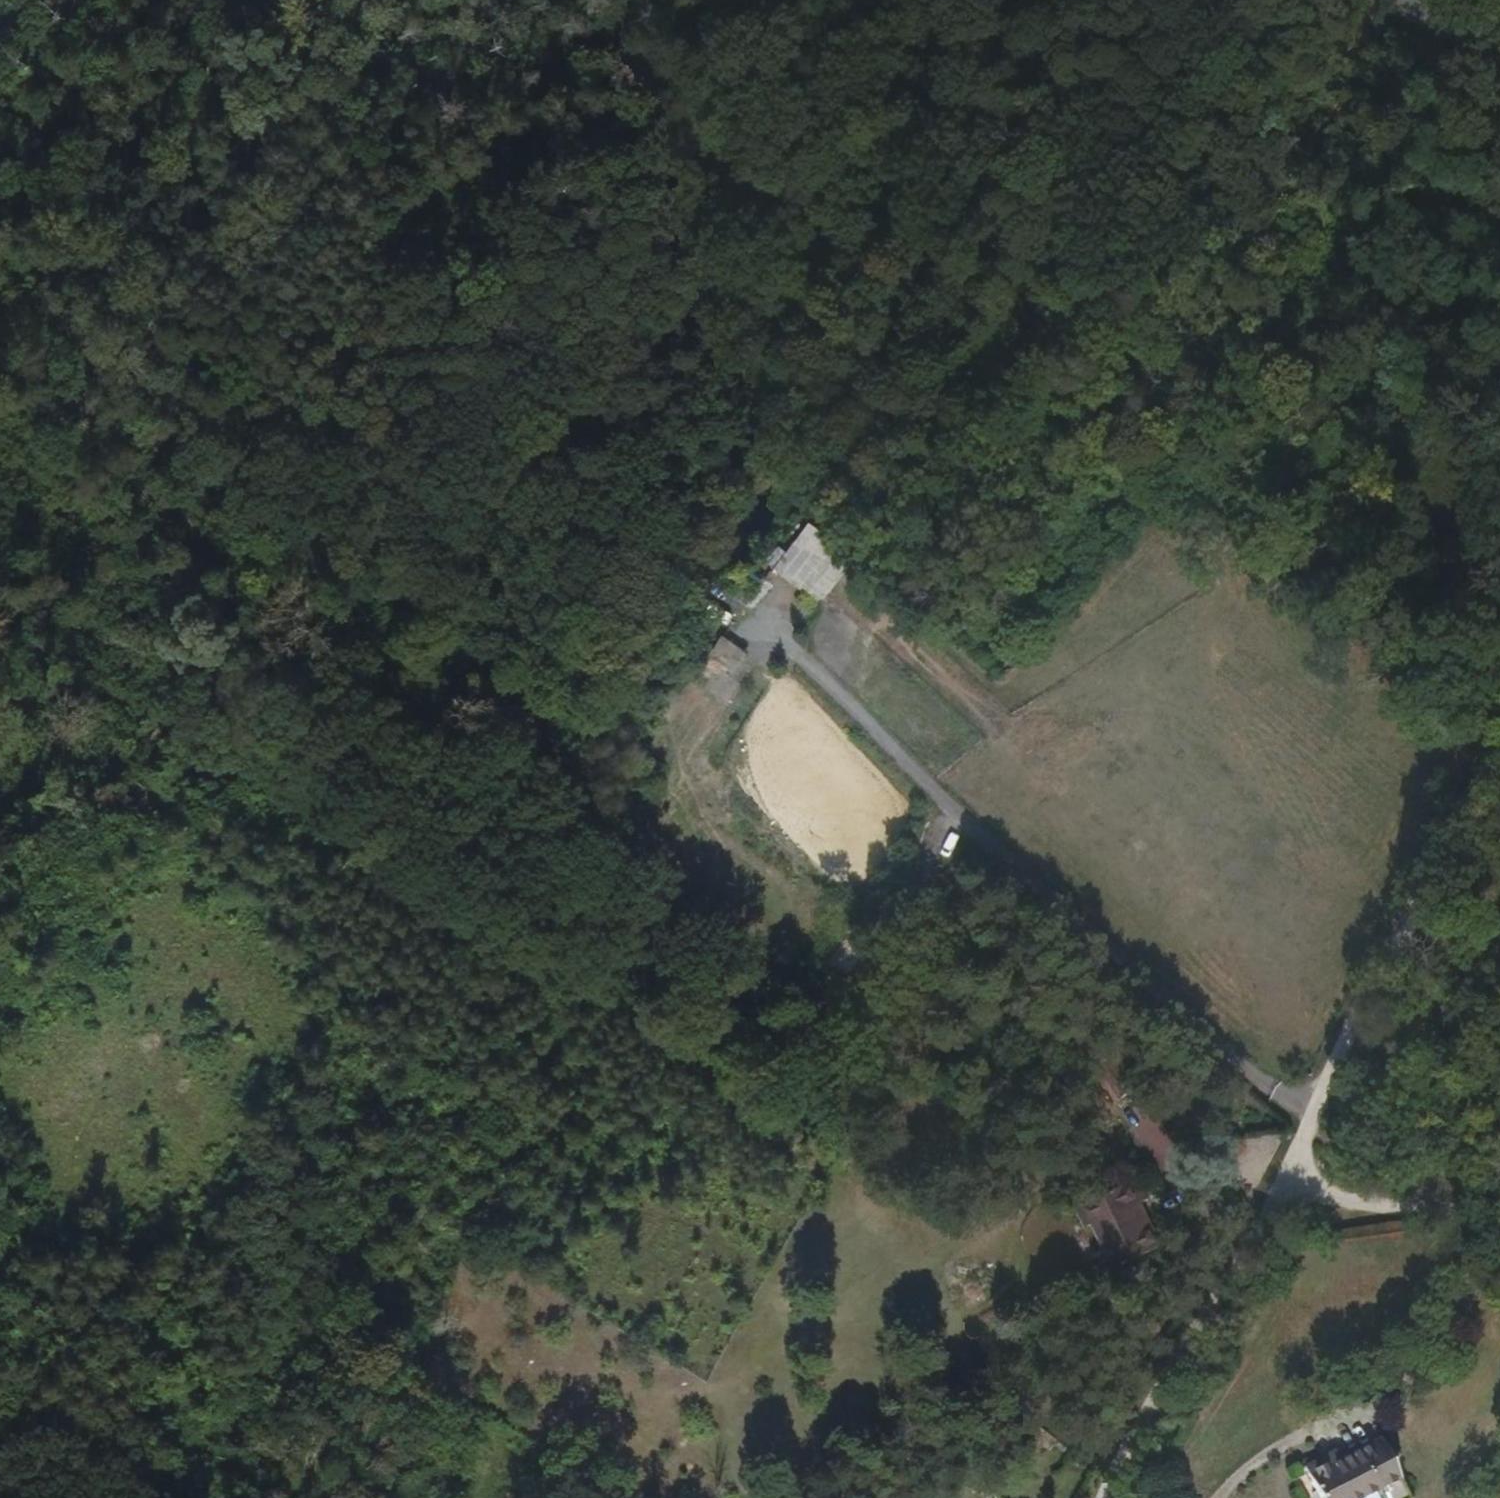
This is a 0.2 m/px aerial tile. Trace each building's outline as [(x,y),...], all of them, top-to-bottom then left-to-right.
[(1093,1090),(1115,1117),(1140,1098),(1118,1070),(1093,1090)] [(1097,1241),(1114,1282),(1156,1265),(1138,1224),(1147,1219),(1136,1195),(1077,1224),(1086,1245),(1097,1241)] [(1379,1441),(1337,1464),(1333,1457),(1307,1470),(1323,1497),(1376,1497),(1381,1496),(1382,1497),(1409,1497),(1379,1441)]
